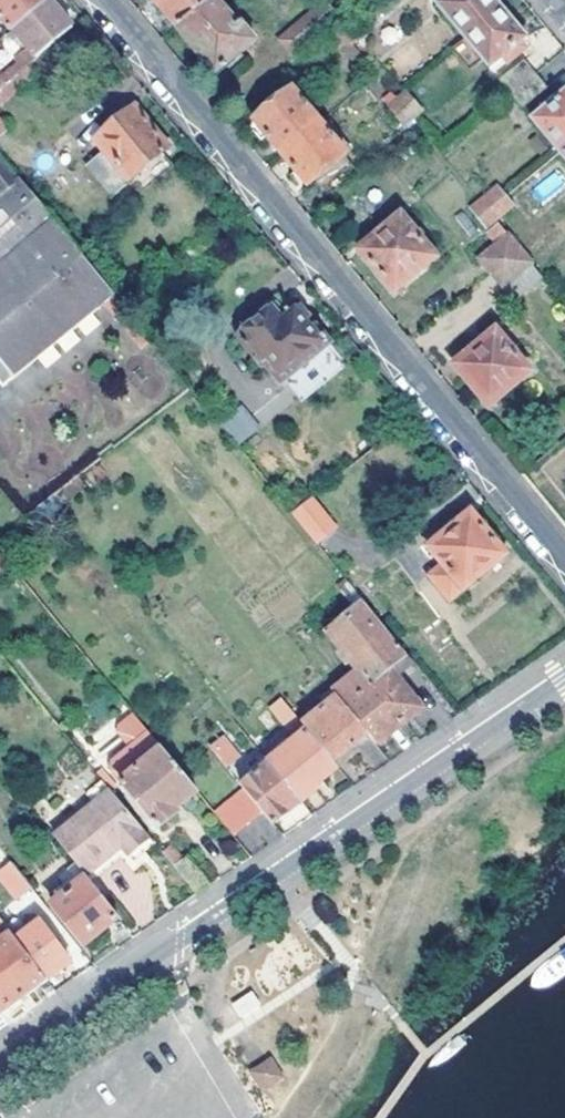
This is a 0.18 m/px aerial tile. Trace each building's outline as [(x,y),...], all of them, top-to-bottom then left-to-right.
[(11,32),(15,30),(50,0),(0,0),(0,17),(11,32)] [(51,0),(50,0),(15,30),(38,58),(74,27),(61,12),(51,0)] [(178,29),(214,0),(154,0),(178,29)] [(178,29),(217,75),(257,44),(242,23),(239,26),(217,0),(214,0),(178,29)] [(465,38),(502,8),(495,0),(446,0),(439,6),(465,38)] [(340,19),(327,3),(280,43),(293,58),(340,19)] [(502,8),(465,38),(491,70),(528,40),(507,15),(502,8)] [(348,23),(344,24),(341,29),(348,37),(354,31),(348,23)] [(348,37),(341,29),(331,36),(345,53),(355,45),(348,37)] [(354,31),(348,37),(355,45),(361,39),(354,31)] [(367,60),(355,45),(345,53),(358,68),(367,60)] [(512,96),(534,77),(522,65),(501,83),(512,96)] [(36,77),(29,67),(12,79),(0,89),(0,105),(36,77)] [(545,91),(534,77),(512,96),(524,109),(545,91)] [(255,123),(282,155),(321,124),(295,91),(255,123)] [(407,95),(400,101),(414,118),(421,112),(407,95)] [(561,154),(564,150),(564,96),(534,121),(561,154)] [(414,118),(400,101),(391,109),(404,125),(414,118)] [(153,129),(135,107),(96,139),(108,154),(89,168),(112,195),(134,179),(163,154),(169,149),(153,129)] [(321,124),(282,155),(310,188),(349,158),(321,124)] [(174,168),(163,154),(134,179),(144,192),(174,168)] [(1,387),(104,304),(129,335),(140,327),(135,322),(129,314),(114,296),(0,155),(0,386),(1,387)] [(532,189),(542,204),(564,187),(564,180),(558,170),(532,189)] [(500,191),(483,203),(490,211),(506,198),(500,191)] [(506,198),(490,211),(498,220),(513,208),(506,198)] [(490,211),(483,203),(473,211),(487,229),(498,220),(490,211)] [(436,261),(403,220),(364,253),(396,293),(436,261)] [(494,274),(523,251),(502,226),(492,234),(501,247),(483,260),(494,274)] [(539,269),(523,251),(494,274),(518,303),(546,279),(539,269)] [(330,346),(296,305),(282,314),(278,307),(238,338),(261,367),(264,364),(281,385),(283,383),(301,405),(343,370),(325,349),(330,346)] [(129,314),(135,322),(145,313),(139,306),(129,314)] [(152,342),(140,327),(129,335),(141,351),(152,342)] [(531,375),(498,334),(457,367),(491,408),(531,375)] [(220,423),(240,444),(261,425),(240,404),(220,423)] [(63,508),(53,496),(29,516),(38,527),(63,508)] [(312,502),(295,515),(318,542),(334,529),(312,502)] [(501,559),(468,517),(427,550),(440,567),(427,579),(446,603),(501,559)] [(365,605),(329,634),(359,672),(378,659),(389,672),(405,659),(365,605)] [(359,672),(335,692),(340,700),(369,736),(377,744),(420,711),(389,672),(378,659),(359,672)] [(305,739),(271,764),(302,803),(319,791),(316,785),(340,770),(335,763),(306,725),(283,699),(272,708),(293,734),(299,729),(305,739)] [(306,725),(335,763),(369,736),(340,700),(306,725)] [(208,747),(244,791),(264,815),(274,826),(302,803),(271,764),(253,779),(219,739),(208,747)] [(198,792),(165,751),(123,782),(160,828),(179,813),(175,809),(198,792)] [(264,815),(244,791),(215,813),(235,837),(264,815)] [(117,796),(57,843),(75,866),(87,880),(125,850),(131,857),(153,840),(117,796)] [(164,853),(197,896),(211,886),(188,858),(182,862),(172,848),(164,853)] [(125,850),(87,880),(93,887),(131,857),(125,850)] [(33,888),(13,865),(0,875),(0,876),(18,900),(33,888)] [(87,880),(75,866),(68,872),(78,886),(54,908),(84,946),(104,930),(119,920),(93,887),(87,880)] [(0,914),(0,920),(7,929),(17,922),(7,909),(0,914)] [(2,1016),(28,996),(46,983),(15,940),(7,929),(0,920),(0,1013),(2,1016)] [(40,921),(15,940),(46,983),(60,973),(71,965),(40,921)] [(287,939),(250,960),(265,985),(275,979),(301,964),(287,939)] [(285,1076),(275,1059),(255,1073),(266,1089),(285,1076)]
